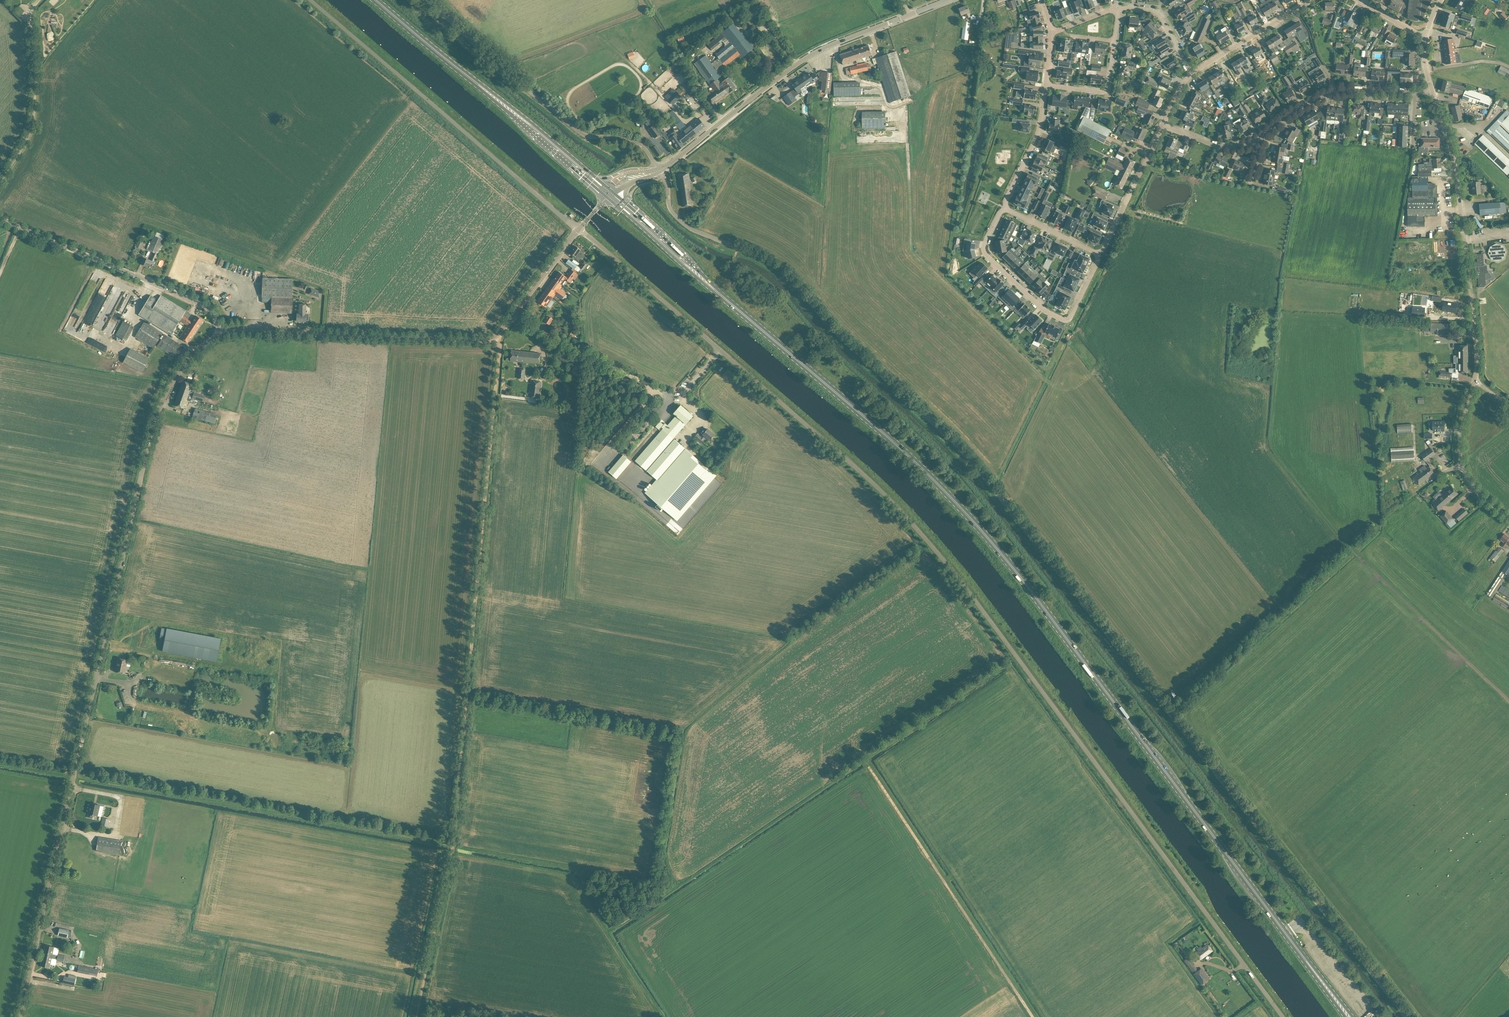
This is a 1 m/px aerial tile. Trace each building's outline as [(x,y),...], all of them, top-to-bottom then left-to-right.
[(1010,9),(1013,8),(1014,10),(1017,9),(1016,8),(1016,7),(1013,0),(1010,1),(1010,0),(1007,0),(1010,9)] [(1080,7),(1083,6),(1081,0),(1074,0),(1073,0),(1074,2),(1070,4),(1074,13),(1075,13),(1076,13),(1078,13),(1078,11),(1081,10),(1080,7)] [(1085,1),(1085,2),(1088,10),(1095,7),(1093,1),(1096,0),(1088,0),(1085,1)] [(1265,2),(1272,12),(1273,12),(1275,11),(1275,10),(1278,9),(1274,2),(1277,0),(1268,0),(1265,2)] [(1399,0),(1387,0),(1391,2),(1388,6),(1394,9),(1399,0)] [(1401,1),(1400,0),(1399,0),(1394,9),(1399,12),(1401,8),(1406,11),(1407,6),(1407,4),(1401,1)] [(1408,9),(1408,14),(1408,17),(1407,17),(1409,18),(1409,19),(1410,19),(1411,20),(1412,20),(1414,21),(1415,21),(1416,21),(1418,21),(1420,21),(1419,21),(1419,19),(1421,20),(1421,21),(1432,0),(1409,0),(1408,9)] [(1455,2),(1455,1),(1452,5),(1460,10),(1463,5),(1462,5),(1464,0),(1456,0),(1455,2)] [(1241,2),(1237,4),(1240,10),(1240,11),(1239,11),(1241,15),(1243,17),(1247,15),(1246,13),(1243,8),(1242,5),(1241,2)] [(1265,16),(1272,12),(1265,2),(1260,5),(1262,9),(1261,10),(1265,16)] [(1335,11),(1335,8),(1335,3),(1326,3),(1326,8),(1326,10),(1326,11),(1331,11),(1335,11)] [(1236,12),(1232,14),(1236,20),(1235,20),(1237,25),(1235,26),(1236,28),(1238,32),(1239,32),(1239,33),(1242,31),(1242,30),(1245,28),(1242,24),(1241,23),(1237,17),(1238,16),(1238,17),(1241,15),(1239,11),(1237,6),(1236,4),(1233,6),(1234,7),(1234,8),(1236,12)] [(1178,19),(1183,17),(1187,14),(1184,9),(1187,8),(1185,5),(1174,12),(1178,19)] [(967,6),(959,9),(961,13),(961,15),(965,14),(967,19),(971,17),(969,12),(967,6)] [(1067,16),(1071,14),(1068,6),(1064,8),(1065,9),(1063,9),(1063,8),(1062,8),(1055,11),(1056,14),(1056,15),(1057,16),(1056,16),(1057,17),(1058,19),(1060,19),(1061,20),(1064,17),(1065,16),(1066,17),(1065,16),(1067,15),(1067,16)] [(1258,6),(1255,8),(1261,18),(1264,17),(1258,6)] [(1350,12),(1345,10),(1342,15),(1346,17),(1344,20),(1349,23),(1347,25),(1355,29),(1359,22),(1361,18),(1359,16),(1357,15),(1357,16),(1355,15),(1356,14),(1356,13),(1356,12),(1355,12),(1354,12),(1354,13),(1353,14),(1350,12)] [(1040,17),(1038,12),(1031,14),(1030,11),(1023,13),(1024,16),(1027,15),(1028,20),(1039,17),(1040,17)] [(1251,17),(1248,19),(1248,20),(1251,25),(1252,26),(1255,24),(1254,23),(1258,21),(1255,16),(1254,15),(1252,11),(1248,14),(1251,17)] [(1500,15),(1505,20),(1508,17),(1503,12),(1500,15)] [(1451,14),(1446,13),(1446,14),(1445,14),(1443,19),(1454,23),(1455,19),(1458,20),(1459,17),(1451,14)] [(1331,25),(1334,15),(1331,14),(1329,19),(1327,19),(1324,18),(1323,23),(1331,25)] [(1041,23),(1039,17),(1028,20),(1027,20),(1028,26),(1029,26),(1032,25),(1041,23)] [(1210,20),(1204,18),(1202,17),(1197,30),(1193,39),(1200,42),(1210,20)] [(1340,29),(1343,18),(1337,17),(1335,27),(1340,29)] [(1142,20),(1138,20),(1135,20),(1135,19),(1130,18),(1129,27),(1136,27),(1135,30),(1140,30),(1141,28),(1142,20)] [(1452,29),(1453,27),(1454,23),(1443,19),(1441,26),(1452,29)] [(1147,32),(1155,25),(1151,21),(1148,24),(1145,21),(1142,20),(1141,28),(1143,30),(1145,30),(1147,32)] [(964,22),(962,39),(964,39),(968,40),(970,23),(964,22)] [(1183,35),(1188,33),(1192,30),(1187,22),(1179,27),(1182,31),(1181,31),(1183,35)] [(706,56),(695,63),(710,85),(717,79),(721,77),(718,73),(726,65),(739,55),(741,54),(743,57),(754,48),(747,38),(734,23),(721,33),(726,39),(729,43),(716,54),(719,58),(711,63),(706,56)] [(1033,31),(1041,29),(1042,29),(1041,23),(1032,25),(1033,31)] [(1298,23),(1291,27),(1295,33),(1298,31),(1301,34),(1303,33),(1304,34),(1306,37),(1309,36),(1308,36),(1307,35),(1308,34),(1308,32),(1307,31),(1304,27),(1301,28),(1298,23)] [(1376,37),(1378,33),(1379,34),(1380,31),(1381,31),(1381,30),(1382,28),(1375,24),(1372,30),(1370,34),(1375,37),(1376,37)] [(1155,32),(1156,31),(1158,29),(1155,25),(1147,32),(1149,34),(1148,36),(1152,40),(1159,35),(1156,32),(1155,33),(1155,32)] [(1229,31),(1226,27),(1225,25),(1219,29),(1222,33),(1216,37),(1219,41),(1219,42),(1220,42),(1221,44),(1229,38),(1226,33),(1229,31)] [(1291,35),(1295,33),(1291,27),(1284,31),(1288,37),(1290,41),(1293,39),(1291,35)] [(1392,47),(1394,43),(1395,41),(1398,37),(1389,32),(1390,31),(1385,28),(1383,32),(1382,33),(1388,37),(1385,42),(1392,47)] [(1042,37),(1043,37),(1043,31),(1041,31),(1041,29),(1033,31),(1033,37),(1042,37)] [(707,45),(712,50),(725,38),(720,33),(707,45)] [(1278,35),(1272,39),(1279,50),(1283,48),(1284,49),(1288,56),(1294,52),(1290,45),(1286,47),(1283,41),(1282,41),(1278,35)] [(1356,36),(1351,43),(1353,43),(1355,43),(1356,40),(1361,43),(1367,46),(1365,50),(1372,50),(1375,44),(1376,43),(1379,39),(1376,37),(1375,37),(1372,42),(1371,41),(1370,43),(1369,43),(1369,44),(1360,39),(1361,38),(1356,35),(1356,36)] [(1458,46),(1488,55),(1491,46),(1461,37),(1458,46)] [(1159,38),(1150,43),(1153,48),(1153,47),(1153,48),(1155,51),(1167,43),(1166,41),(1165,42),(1163,39),(1160,40),(1159,38)] [(1275,53),(1279,50),(1272,39),(1266,43),(1269,47),(1270,49),(1269,49),(1273,55),(1269,57),(1273,62),(1274,65),(1280,61),(1278,59),(1275,53)] [(1446,64),(1451,64),(1456,63),(1453,39),(1443,40),(1446,64)] [(1071,53),(1072,48),(1073,42),(1070,42),(1070,41),(1061,40),(1060,47),(1059,47),(1059,50),(1060,51),(1060,52),(1071,53)] [(1081,53),(1083,42),(1079,42),(1079,43),(1076,42),(1075,48),(1072,48),(1071,53),(1070,61),(1074,61),(1075,57),(1076,57),(1077,54),(1078,54),(1078,53),(1081,53)] [(1090,61),(1091,57),(1092,50),(1088,50),(1089,44),(1086,44),(1086,43),(1083,42),(1081,53),(1085,54),(1084,55),(1086,55),(1085,58),(1087,59),(1087,60),(1090,61)] [(1290,45),(1294,52),(1299,49),(1295,42),(1290,45)] [(1160,52),(1158,53),(1158,54),(1161,58),(1163,57),(1167,54),(1168,54),(1167,51),(1170,49),(1168,46),(1169,45),(1167,43),(1158,49),(1160,52)] [(1194,47),(1192,48),(1198,58),(1205,54),(1199,44),(1198,45),(1197,43),(1193,46),(1194,47)] [(1106,45),(1096,44),(1095,50),(1092,50),(1091,57),(1096,58),(1097,53),(1105,54),(1105,51),(1107,51),(1107,48),(1106,48),(1106,45)] [(1122,51),(1121,57),(1125,57),(1125,58),(1127,58),(1127,57),(1129,58),(1130,58),(1131,51),(1132,51),(1132,46),(1127,45),(1123,44),(1122,51)] [(872,55),(870,50),(868,45),(840,54),(841,59),(843,64),(872,55)] [(1262,53),(1261,52),(1258,47),(1252,51),(1256,58),(1252,60),(1256,66),(1259,64),(1257,60),(1264,56),(1262,53)] [(1039,52),(1022,50),(1021,54),(1026,55),(1025,59),(1029,60),(1029,64),(1041,66),(1042,57),(1039,56),(1039,52)] [(1371,58),(1372,51),(1372,50),(1365,50),(1366,51),(1365,58),(1364,65),(1361,64),(1356,63),(1355,64),(1355,67),(1354,75),(1366,76),(1366,71),(1367,65),(1370,65),(1371,58)] [(912,95),(898,51),(872,59),(875,68),(878,67),(890,103),(912,95)] [(1414,55),(1409,54),(1406,54),(1406,65),(1408,65),(1410,65),(1410,67),(1414,67),(1415,61),(1413,61),(1414,55)] [(1248,62),(1247,60),(1244,56),(1238,60),(1242,67),(1244,65),(1247,69),(1251,67),(1248,63),(1248,62)] [(1322,65),(1318,58),(1316,56),(1312,58),(1314,60),(1318,67),(1322,65)] [(1173,57),(1170,59),(1168,60),(1166,57),(1160,61),(1159,62),(1161,65),(1162,64),(1163,66),(1165,66),(1167,65),(1168,68),(1171,67),(1174,66),(1174,65),(1176,63),(1175,62),(1176,61),(1174,59),(1173,57)] [(1239,68),(1242,67),(1238,60),(1231,64),(1235,71),(1236,70),(1238,75),(1242,72),(1239,68)] [(1136,70),(1136,68),(1137,62),(1129,61),(1129,66),(1127,66),(1127,65),(1121,64),(1120,70),(1119,70),(1119,74),(1123,75),(1127,76),(1128,76),(1129,72),(1129,69),(1134,70),(1136,70)] [(857,66),(850,67),(851,74),(869,70),(871,70),(871,67),(867,67),(867,64),(867,62),(857,64),(857,66)] [(1347,74),(1348,69),(1348,66),(1342,66),(1342,65),(1337,64),(1336,73),(1347,74)] [(1019,66),(1018,70),(1018,71),(1019,72),(1020,72),(1021,72),(1027,73),(1026,80),(1032,80),(1037,81),(1037,80),(1038,80),(1038,77),(1037,76),(1038,71),(1029,70),(1029,67),(1022,66),(1019,66)] [(1501,66),(1499,71),(1499,73),(1508,78),(1508,70),(1501,66)] [(1056,74),(1056,75),(1056,76),(1057,76),(1056,78),(1060,78),(1060,79),(1061,80),(1062,80),(1063,80),(1064,79),(1066,79),(1066,74),(1071,75),(1072,70),(1076,71),(1076,69),(1072,68),(1069,68),(1066,67),(1065,71),(1063,71),(1063,72),(1057,71),(1057,73),(1056,73),(1056,74)] [(1325,77),(1323,73),(1320,69),(1317,71),(1318,72),(1314,74),(1313,73),(1310,75),(1311,77),(1314,81),(1316,80),(1318,82),(1325,77)] [(1097,71),(1091,71),(1087,70),(1086,76),(1091,76),(1090,83),(1091,83),(1095,84),(1095,83),(1101,84),(1102,76),(1096,75),(1097,71)] [(1227,81),(1223,75),(1221,71),(1215,74),(1219,81),(1222,79),(1224,83),(1227,81)] [(1383,81),(1384,76),(1384,71),(1381,71),(1381,72),(1373,71),(1372,75),(1372,80),(1377,81),(1377,80),(1383,81)] [(808,72),(801,78),(808,88),(813,85),(812,83),(819,79),(815,74),(811,77),(808,72)] [(830,89),(832,73),(820,72),(817,73),(819,76),(820,76),(819,81),(822,81),(821,90),(830,91),(830,89)] [(1296,83),(1291,76),(1289,73),(1286,75),(1292,85),(1296,83)] [(1413,74),(1408,74),(1404,74),(1405,73),(1401,73),(1401,77),(1401,82),(1408,82),(1408,83),(1412,83),(1413,74)] [(1172,79),(1168,77),(1162,74),(1161,77),(1163,78),(1159,85),(1163,86),(1167,88),(1169,85),(1170,85),(1169,84),(1170,82),(1171,82),(1172,79)] [(1215,74),(1209,78),(1212,82),(1215,88),(1218,86),(1216,83),(1219,81),(1215,74)] [(1287,87),(1291,84),(1286,76),(1282,79),(1287,87)] [(713,89),(706,94),(711,100),(713,105),(730,93),(737,88),(734,84),(729,77),(722,82),(721,80),(719,81),(717,79),(710,85),(713,89)] [(1146,82),(1148,83),(1156,87),(1158,82),(1148,77),(1146,82)] [(801,78),(792,84),(795,88),(798,93),(801,91),(802,92),(808,88),(801,78)] [(676,91),(673,95),(678,100),(693,85),(688,80),(676,91)] [(1198,85),(1201,89),(1199,90),(1206,101),(1210,99),(1207,93),(1211,90),(1205,80),(1198,85)] [(1310,88),(1309,86),(1306,80),(1297,86),(1301,93),(1306,90),(1306,91),(1310,88)] [(1233,91),(1236,90),(1231,81),(1228,83),(1233,91)] [(1452,83),(1449,82),(1444,81),(1441,90),(1446,92),(1449,92),(1462,95),(1464,87),(1451,83),(1452,83)] [(860,95),(860,83),(834,83),(834,96),(860,95)] [(1022,89),(1021,97),(1025,98),(1025,99),(1028,99),(1029,98),(1036,99),(1037,91),(1024,89),(1025,85),(1014,83),(1014,88),(1022,89)] [(1493,98),(1476,92),(1477,89),(1467,86),(1462,99),(1489,108),(1491,104),(1493,98)] [(1219,88),(1214,91),(1217,97),(1223,94),(1219,88)] [(1295,98),(1293,93),(1289,88),(1287,90),(1282,94),(1281,95),(1284,101),(1287,100),(1288,102),(1295,98)] [(1160,91),(1155,89),(1152,96),(1156,98),(1153,104),(1159,107),(1163,99),(1157,97),(1160,91)] [(1204,98),(1202,95),(1200,92),(1196,90),(1194,93),(1193,92),(1189,99),(1202,106),(1203,106),(1205,104),(1202,102),(1204,98)] [(1264,95),(1263,96),(1260,91),(1258,92),(1259,94),(1256,96),(1259,99),(1262,104),(1267,101),(1264,95)] [(796,100),(793,96),(791,92),(783,97),(789,105),(796,100)] [(1059,106),(1061,95),(1057,95),(1057,96),(1053,95),(1052,102),(1048,102),(1047,109),(1054,110),(1054,106),(1059,106)] [(1059,106),(1059,107),(1064,108),(1064,111),(1065,111),(1065,114),(1069,115),(1070,107),(1066,106),(1067,97),(1065,97),(1065,96),(1061,95),(1059,106)] [(1074,101),(1074,104),(1072,104),(1072,109),(1077,110),(1078,106),(1089,107),(1090,98),(1075,96),(1075,97),(1074,98),(1073,100),(1074,101)] [(1117,97),(1114,103),(1124,107),(1126,101),(1117,97)] [(1137,98),(1135,104),(1136,105),(1139,106),(1147,109),(1149,104),(1143,101),(1144,100),(1138,98),(1137,98)] [(1201,108),(1202,106),(1189,99),(1186,105),(1190,108),(1189,110),(1191,111),(1196,113),(1201,115),(1202,112),(1198,110),(1197,111),(1193,108),(1195,105),(1201,108)] [(1281,107),(1278,103),(1275,99),(1266,105),(1271,112),(1275,109),(1276,110),(1281,107)] [(1099,100),(1098,103),(1098,109),(1103,110),(1102,111),(1106,111),(1106,110),(1110,111),(1112,101),(1107,101),(1107,100),(1104,100),(1099,100)] [(1235,107),(1234,108),(1236,112),(1238,111),(1242,117),(1246,114),(1240,104),(1240,103),(1235,106),(1235,107)] [(1365,119),(1366,116),(1366,110),(1363,110),(1363,106),(1360,105),(1360,104),(1360,105),(1357,105),(1357,104),(1353,103),(1352,113),(1355,113),(1355,114),(1360,115),(1359,118),(1361,119),(1365,119)] [(1383,116),(1383,113),(1384,108),(1381,107),(1381,104),(1371,103),(1370,112),(1375,113),(1375,112),(1380,113),(1380,115),(1383,116)] [(1024,112),(1025,112),(1025,115),(1031,116),(1031,113),(1034,114),(1035,106),(1025,105),(1024,112)] [(1463,120),(1462,115),(1459,105),(1457,106),(1452,107),(1456,121),(1463,120)] [(1137,111),(1136,111),(1141,113),(1142,112),(1147,114),(1148,110),(1147,109),(1139,106),(1137,111)] [(1335,121),(1336,108),(1329,107),(1327,120),(1335,121)] [(1343,122),(1344,114),(1344,109),(1336,108),(1335,121),(1343,122)] [(1094,110),(1091,109),(1087,109),(1083,116),(1084,117),(1093,121),(1094,110)] [(681,120),(677,115),(673,110),(669,114),(673,119),(677,124),(681,120)] [(1266,117),(1263,113),(1261,110),(1254,114),(1254,113),(1251,115),(1253,119),(1256,124),(1259,121),(1266,117)] [(1320,119),(1318,115),(1315,110),(1303,117),(1307,124),(1311,121),(1312,123),(1320,119)] [(1507,110),(1499,119),(1487,131),(1491,135),(1492,134),(1508,150),(1508,134),(1505,130),(1500,125),(1501,124),(1508,131),(1508,112),(1507,110)] [(862,112),(862,129),(885,128),(885,111),(862,112)] [(1189,114),(1183,111),(1182,111),(1181,114),(1180,118),(1186,121),(1185,124),(1193,127),(1195,122),(1191,119),(1194,114),(1190,112),(1189,114)] [(1155,117),(1150,115),(1148,114),(1146,119),(1144,118),(1142,122),(1150,126),(1150,125),(1151,126),(1155,117)] [(1050,123),(1048,131),(1058,133),(1059,124),(1068,125),(1068,118),(1058,116),(1058,120),(1051,119),(1050,123)] [(1203,116),(1201,120),(1204,122),(1202,126),(1206,128),(1207,127),(1209,124),(1209,123),(1210,120),(1203,116)] [(1110,130),(1093,121),(1084,117),(1077,130),(1104,143),(1110,130)] [(705,126),(702,122),(699,118),(678,135),(677,136),(683,144),(705,126)] [(1025,123),(1025,120),(1013,118),(1012,122),(1018,123),(1017,127),(1020,127),(1019,131),(1024,132),(1025,133),(1026,133),(1027,133),(1027,132),(1029,132),(1029,131),(1030,132),(1030,131),(1031,130),(1031,129),(1030,128),(1030,124),(1025,123)] [(1250,126),(1247,121),(1245,119),(1241,122),(1241,123),(1236,126),(1240,133),(1247,129),(1247,128),(1250,126)] [(1232,124),(1226,125),(1219,127),(1221,133),(1219,133),(1220,138),(1222,137),(1222,138),(1224,138),(1225,139),(1229,138),(1228,137),(1231,137),(1230,134),(1236,133),(1234,128),(1232,124)] [(667,133),(663,132),(659,126),(656,128),(655,125),(649,129),(655,138),(661,134),(662,136),(664,136),(667,140),(671,138),(676,146),(676,147),(676,146),(679,150),(684,146),(683,144),(677,136),(678,135),(674,130),(672,131),(668,134),(667,133)] [(1146,132),(1139,128),(1137,128),(1135,132),(1125,127),(1124,129),(1121,135),(1131,140),(1133,136),(1141,140),(1144,136),(1146,132)] [(1300,130),(1298,129),(1294,127),(1292,130),(1288,128),(1287,131),(1286,133),(1285,133),(1283,137),(1287,139),(1289,141),(1287,144),(1288,144),(1294,145),(1295,144),(1292,143),(1293,142),(1300,130)] [(1487,138),(1483,135),(1475,144),(1508,176),(1508,159),(1487,138)] [(1050,141),(1046,139),(1043,143),(1043,142),(1040,147),(1042,148),(1050,152),(1053,145),(1059,148),(1062,142),(1052,137),(1050,141)] [(1166,150),(1165,152),(1168,153),(1166,157),(1173,160),(1175,156),(1175,157),(1178,151),(1180,147),(1185,150),(1187,151),(1187,150),(1190,145),(1182,142),(1181,143),(1177,141),(1177,140),(1170,137),(1167,145),(1167,146),(1165,149),(1166,150)] [(1428,147),(1440,147),(1440,138),(1421,138),(1421,147),(1419,147),(1419,151),(1428,151),(1428,147)] [(1287,149),(1281,148),(1276,147),(1275,154),(1287,156),(1288,157),(1288,153),(1286,153),(1287,149)] [(1124,157),(1126,152),(1120,148),(1117,154),(1124,157)] [(1035,160),(1045,165),(1050,155),(1043,151),(1041,155),(1038,153),(1037,156),(1036,155),(1035,158),(1036,159),(1035,160)] [(1224,166),(1226,163),(1228,159),(1218,154),(1214,161),(1221,164),(1219,167),(1223,169),(1224,166)] [(1275,154),(1274,154),(1273,161),(1281,163),(1283,163),(1284,160),(1286,160),(1287,156),(1275,154)] [(1108,161),(1106,164),(1117,169),(1120,171),(1128,175),(1135,162),(1130,160),(1127,158),(1123,165),(1109,158),(1108,161)] [(1418,167),(1418,172),(1418,176),(1428,176),(1432,176),(1431,172),(1435,172),(1442,171),(1441,159),(1436,159),(1433,159),(1430,159),(1430,163),(1424,163),(1425,164),(1418,164),(1418,167)] [(1045,165),(1035,160),(1034,161),(1032,164),(1033,164),(1032,167),(1038,170),(1037,173),(1044,177),(1046,173),(1044,172),(1046,169),(1042,167),(1044,165),(1045,165)] [(1232,168),(1238,170),(1243,172),(1246,164),(1241,162),(1235,160),(1232,168)] [(1278,171),(1276,171),(1271,170),(1266,170),(1265,176),(1274,178),(1274,174),(1277,175),(1278,171)] [(1118,176),(1114,184),(1122,188),(1128,175),(1120,171),(1118,176)] [(1039,180),(1041,176),(1033,172),(1032,175),(1028,174),(1028,175),(1027,175),(1025,179),(1026,179),(1025,180),(1026,180),(1034,184),(1036,185),(1039,180)] [(689,173),(678,175),(683,207),(688,206),(693,205),(689,173)] [(1091,186),(1097,178),(1094,175),(1087,183),(1091,186)] [(1273,182),(1274,178),(1265,176),(1263,183),(1269,184),(1269,185),(1275,186),(1276,182),(1273,182)] [(1425,216),(1436,216),(1438,216),(1437,187),(1434,184),(1434,183),(1433,183),(1428,184),(1428,176),(1418,176),(1412,176),(1412,193),(1408,193),(1409,198),(1408,198),(1408,227),(1425,226),(1425,216)] [(1031,189),(1034,184),(1026,180),(1023,186),(1031,189)] [(1484,185),(1481,185),(1480,182),(1472,183),(1473,187),(1474,194),(1479,194),(1481,193),(1485,193),(1484,185)] [(1028,195),(1031,189),(1023,186),(1020,191),(1028,195)] [(711,195),(708,188),(703,190),(706,197),(711,195)] [(1105,200),(1108,194),(1095,189),(1092,194),(1105,200)] [(1028,195),(1020,191),(1017,197),(1026,201),(1029,196),(1028,195)] [(1041,201),(1045,203),(1049,194),(1045,192),(1041,201)] [(1017,197),(1014,203),(1016,204),(1015,205),(1019,207),(1019,206),(1021,208),(1022,207),(1026,209),(1029,203),(1026,201),(1017,197)] [(1110,216),(1111,215),(1112,215),(1114,212),(1113,211),(1114,209),(1108,206),(1109,203),(1102,200),(1100,203),(1101,203),(1099,207),(1104,209),(1102,213),(1110,216)] [(1484,204),(1479,204),(1480,215),(1500,213),(1500,211),(1500,205),(1499,202),(1484,204)] [(1051,208),(1043,204),(1041,208),(1037,215),(1042,217),(1042,218),(1044,219),(1045,218),(1045,219),(1047,215),(1048,216),(1050,212),(1049,211),(1051,208)] [(1053,216),(1051,221),(1051,222),(1054,224),(1055,223),(1057,224),(1058,222),(1060,223),(1061,220),(1063,217),(1063,216),(1066,217),(1071,207),(1066,205),(1063,211),(1062,211),(1061,214),(1056,211),(1055,212),(1054,212),(1052,215),(1053,216)] [(1078,219),(1081,220),(1086,211),(1080,208),(1078,213),(1075,220),(1068,216),(1065,222),(1067,223),(1064,228),(1065,228),(1065,229),(1068,230),(1072,231),(1078,219)] [(1105,229),(1107,226),(1106,226),(1107,222),(1102,220),(1103,217),(1094,212),(1091,217),(1095,219),(1094,221),(1095,221),(1094,225),(1104,230),(1104,229),(1105,229)] [(1014,230),(1017,224),(1007,219),(1004,225),(1014,230)] [(1012,235),(1014,230),(1004,225),(1001,231),(1012,236),(1012,235)] [(1091,232),(1093,228),(1087,225),(1084,230),(1087,231),(1087,232),(1087,233),(1088,234),(1089,235),(1088,238),(1089,239),(1089,240),(1096,243),(1096,242),(1098,243),(1098,242),(1099,242),(1100,239),(1101,236),(1091,232)] [(1022,234),(1017,243),(1022,247),(1026,240),(1032,243),(1033,242),(1034,243),(1036,239),(1034,239),(1037,233),(1030,230),(1029,232),(1026,230),(1023,235),(1022,234)] [(1011,237),(1012,236),(1001,231),(999,236),(997,241),(1004,240),(1005,240),(1007,240),(1009,241),(1011,237)] [(163,240),(162,239),(164,236),(156,233),(155,236),(154,236),(150,245),(148,250),(154,252),(151,260),(147,259),(144,265),(152,268),(154,262),(157,253),(157,254),(163,240)] [(1052,241),(1042,236),(1039,244),(1040,245),(1038,247),(1046,251),(1047,248),(1048,249),(1048,248),(1049,249),(1052,244),(1051,244),(1052,241)] [(964,239),(963,247),(967,247),(967,251),(968,258),(975,257),(974,250),(975,244),(970,243),(968,243),(968,239),(964,239)] [(1503,245),(1500,245),(1496,243),(1492,246),(1492,247),(1491,249),(1490,248),(1488,253),(1491,258),(1491,259),(1498,262),(1504,258),(1506,252),(1503,245)] [(1047,258),(1053,261),(1056,254),(1059,255),(1059,254),(1063,256),(1067,248),(1066,248),(1067,247),(1063,245),(1062,246),(1059,244),(1055,252),(1051,250),(1047,258)] [(585,252),(584,252),(576,246),(571,253),(575,257),(574,258),(578,261),(585,252)] [(1030,254),(1035,257),(1039,249),(1034,247),(1030,254)] [(1015,252),(1014,252),(1011,249),(1009,251),(1006,251),(999,253),(1003,257),(1007,261),(1015,252)] [(1476,268),(1476,270),(1476,272),(1476,274),(1477,276),(1478,276),(1479,287),(1482,287),(1484,287),(1486,286),(1486,280),(1488,279),(1485,274),(1489,272),(1488,270),(1485,265),(1484,265),(1483,254),(1485,253),(1484,251),(1482,252),(1482,254),(1477,254),(1478,266),(1476,266),(1477,266),(1476,266),(1476,268)] [(1019,257),(1016,254),(1015,252),(1007,261),(1011,265),(1019,257)] [(1086,256),(1085,257),(1080,255),(1077,261),(1077,262),(1086,266),(1089,259),(1088,258),(1088,257),(1086,256)] [(1016,270),(1024,262),(1019,257),(1011,265),(1016,270)] [(575,269),(577,265),(568,259),(566,263),(575,269)] [(583,265),(581,268),(584,270),(589,263),(584,260),(581,264),(583,265)] [(1077,262),(1077,261),(1075,260),(1073,265),(1069,263),(1066,269),(1074,273),(1075,273),(1076,270),(1082,273),(1084,270),(1085,270),(1086,267),(1085,267),(1086,266),(1077,262)] [(976,266),(973,269),(974,270),(973,271),(976,274),(977,275),(973,279),(975,281),(974,283),(977,286),(980,282),(984,278),(981,275),(987,269),(988,268),(981,262),(977,267),(976,266)] [(1028,264),(1026,267),(1024,264),(1017,271),(1022,275),(1028,269),(1030,266),(1028,264)] [(1026,279),(1034,270),(1032,269),(1030,271),(1028,269),(1022,275),(1026,279)] [(1074,273),(1066,269),(1064,274),(1067,276),(1066,280),(1076,285),(1077,284),(1078,284),(1079,281),(1079,279),(1072,276),(1074,273)] [(570,282),(577,273),(572,270),(566,277),(559,272),(554,279),(559,283),(558,283),(561,286),(566,279),(570,282)] [(1034,275),(1036,272),(1034,270),(1026,279),(1030,283),(1035,279),(1037,277),(1034,275)] [(984,278),(980,282),(984,286),(986,283),(988,284),(990,286),(991,287),(988,290),(998,279),(993,274),(990,278),(987,275),(984,278)] [(1044,282),(1046,280),(1040,274),(1037,277),(1035,279),(1037,281),(1033,286),(1033,287),(1035,289),(1035,288),(1037,290),(1044,282)] [(291,313),(293,279),(263,278),(262,292),(262,297),(262,302),(271,303),(271,312),(291,313)] [(554,279),(553,278),(544,291),(553,297),(555,294),(562,299),(566,294),(559,289),(561,286),(558,283),(559,283),(554,279)] [(998,279),(988,290),(991,287),(996,292),(993,295),(996,297),(1001,292),(999,289),(1004,284),(1003,283),(1004,283),(1001,280),(1001,281),(998,279)] [(1064,284),(1059,282),(1057,287),(1060,288),(1065,290),(1066,288),(1073,291),(1074,289),(1075,290),(1077,286),(1076,286),(1076,285),(1066,280),(1064,284)] [(1048,286),(1044,282),(1037,290),(1038,292),(1040,294),(1041,294),(1046,289),(1049,292),(1052,287),(1050,285),(1048,286)] [(311,288),(308,294),(319,298),(322,292),(311,288)] [(1071,297),(1065,294),(1067,291),(1065,291),(1065,290),(1060,288),(1056,297),(1068,303),(1069,301),(1070,301),(1071,298),(1070,298),(1071,297)] [(1008,302),(1007,301),(1015,294),(1014,294),(1015,293),(1012,290),(1011,291),(1009,289),(1005,294),(1003,292),(998,297),(1005,304),(1008,302)] [(544,291),(537,301),(546,307),(547,306),(550,308),(554,302),(551,300),(553,297),(544,291)] [(123,314),(124,314),(133,296),(128,293),(123,303),(119,301),(104,332),(112,336),(123,314)] [(1008,302),(1012,306),(1010,308),(1013,311),(1017,305),(1015,303),(1020,299),(1015,294),(1007,301),(1008,302)] [(188,313),(185,311),(161,295),(158,300),(151,295),(139,314),(165,330),(172,335),(177,326),(180,321),(188,325),(180,337),(188,343),(197,328),(191,324),(192,322),(187,319),(189,318),(191,314),(188,313)] [(1065,308),(1066,309),(1067,306),(1066,306),(1068,303),(1056,297),(1054,300),(1055,300),(1054,302),(1054,303),(1054,304),(1055,304),(1056,305),(1060,307),(1060,308),(1063,310),(1063,309),(1064,309),(1065,308)] [(1442,305),(1442,306),(1447,306),(1446,312),(1447,312),(1447,311),(1456,312),(1457,304),(1444,302),(1443,305),(1442,305)] [(306,321),(306,316),(306,314),(305,314),(305,310),(305,304),(300,304),(300,309),(302,309),(302,314),(297,314),(297,321),(306,321)] [(1025,316),(1027,315),(1030,313),(1029,312),(1031,310),(1029,308),(1027,306),(1026,306),(1024,304),(1021,307),(1019,305),(1014,311),(1018,314),(1020,312),(1025,316)] [(1413,307),(1413,315),(1425,316),(1425,315),(1426,315),(1427,313),(1425,313),(1425,308),(1413,307)] [(1018,328),(1017,329),(1020,332),(1023,329),(1026,326),(1028,328),(1030,325),(1034,329),(1042,321),(1042,320),(1036,314),(1036,315),(1035,316),(1029,322),(1026,320),(1020,326),(1018,328)] [(191,324),(197,328),(202,320),(196,316),(192,322),(191,324)] [(552,320),(553,319),(548,316),(547,317),(545,321),(550,325),(552,320)] [(84,318),(79,331),(87,334),(92,321),(84,318)] [(123,321),(116,335),(126,341),(134,327),(123,321)] [(163,333),(159,330),(145,321),(135,336),(149,345),(153,348),(163,333)] [(1431,332),(1448,333),(1449,324),(1431,323),(1431,332)] [(1045,332),(1051,336),(1050,337),(1054,339),(1055,337),(1056,338),(1056,337),(1057,338),(1059,335),(1058,334),(1060,329),(1056,327),(1053,325),(1053,326),(1049,324),(1045,332)] [(569,336),(573,339),(577,333),(574,330),(569,336)] [(1034,340),(1032,344),(1038,347),(1040,343),(1040,344),(1044,337),(1045,335),(1039,332),(1034,340)] [(165,334),(157,345),(177,358),(184,347),(165,334)] [(1463,346),(1458,346),(1459,359),(1459,362),(1459,363),(1468,363),(1468,359),(1468,346),(1463,346)] [(149,358),(145,356),(130,348),(123,362),(142,372),(149,358)] [(511,361),(540,364),(541,353),(512,350),(511,361)] [(569,364),(571,360),(573,356),(564,352),(562,356),(560,360),(569,364)] [(1459,363),(1456,363),(1456,372),(1459,372),(1463,372),(1468,372),(1468,363),(1459,363)] [(184,395),(188,396),(192,384),(183,381),(180,389),(186,391),(184,395)] [(539,399),(541,382),(532,381),(530,398),(539,399)] [(183,408),(188,396),(184,395),(186,391),(180,389),(174,405),(183,408)] [(203,401),(204,396),(194,392),(192,398),(203,401)] [(660,409),(652,403),(648,409),(655,414),(660,409)] [(636,461),(634,463),(646,474),(648,472),(656,479),(645,493),(677,521),(716,476),(693,456),(684,448),(673,439),(679,431),(686,423),(693,416),(681,406),(674,413),(675,414),(674,415),(676,417),(668,425),(665,423),(661,427),(663,428),(635,461),(636,461)] [(217,414),(201,410),(195,408),(193,417),(215,423),(217,414)] [(1434,431),(1438,431),(1441,431),(1441,430),(1444,430),(1444,421),(1433,422),(1434,431)] [(1411,423),(1397,424),(1398,432),(1412,431),(1411,423)] [(710,440),(711,439),(715,435),(708,429),(703,434),(701,437),(697,434),(694,438),(697,440),(697,439),(702,443),(704,440),(706,437),(710,440)] [(1414,447),(1391,448),(1392,462),(1415,461),(1414,447)] [(1422,456),(1422,457),(1425,461),(1435,454),(1431,449),(1422,456)] [(617,479),(631,461),(623,454),(608,472),(617,479)] [(1434,473),(1429,466),(1427,468),(1425,465),(1419,469),(1421,472),(1413,478),(1418,485),(1434,473)] [(1405,480),(1399,481),(1401,490),(1407,489),(1405,480)] [(1439,510),(1455,497),(1458,494),(1452,486),(1443,493),(1440,496),(1432,503),(1439,510)] [(1454,517),(1458,522),(1468,513),(1463,508),(1454,517)] [(1440,516),(1447,523),(1453,518),(1446,511),(1440,516)] [(1508,546),(1508,537),(1505,534),(1500,539),(1504,542),(1502,545),(1504,547),(1507,544),(1508,546)] [(1496,550),(1490,557),(1495,562),(1504,551),(1500,547),(1497,551),(1496,550)] [(1493,598),(1507,576),(1501,572),(1487,594),(1493,598)] [(1499,590),(1508,597),(1508,590),(1502,585),(1499,590)] [(1496,594),(1492,600),(1506,609),(1507,607),(1508,608),(1508,601),(1496,594)] [(159,642),(164,642),(162,651),(217,661),(221,638),(167,628),(166,629),(162,628),(159,642)] [(160,662),(193,667),(194,664),(164,659),(164,657),(160,657),(160,662)] [(127,660),(123,659),(118,658),(116,668),(115,671),(125,673),(127,660)] [(97,816),(99,810),(100,805),(90,803),(89,807),(90,807),(88,817),(92,818),(93,815),(97,816)] [(102,818),(101,825),(108,827),(110,819),(102,818)] [(122,841),(118,840),(98,837),(96,851),(120,855),(120,851),(122,841)] [(68,937),(69,930),(59,928),(58,935),(68,937)] [(45,945),(43,954),(52,956),(52,958),(57,959),(56,960),(63,962),(66,962),(67,962),(68,959),(67,959),(66,959),(66,956),(65,955),(58,954),(58,953),(59,948),(54,947),(50,946),(45,945)] [(1200,959),(1208,953),(1212,950),(1207,945),(1203,948),(1201,946),(1197,949),(1199,951),(1196,954),(1200,959)] [(43,954),(40,966),(45,967),(49,968),(50,964),(55,965),(56,960),(57,959),(52,958),(52,956),(43,954)] [(1201,969),(1199,970),(1188,956),(1185,958),(1186,959),(1184,960),(1190,968),(1194,974),(1201,984),(1208,979),(1201,969)] [(78,965),(77,971),(97,975),(99,968),(98,968),(96,967),(95,969),(78,965)] [(63,982),(74,985),(76,976),(69,974),(68,977),(64,976),(63,982)]
